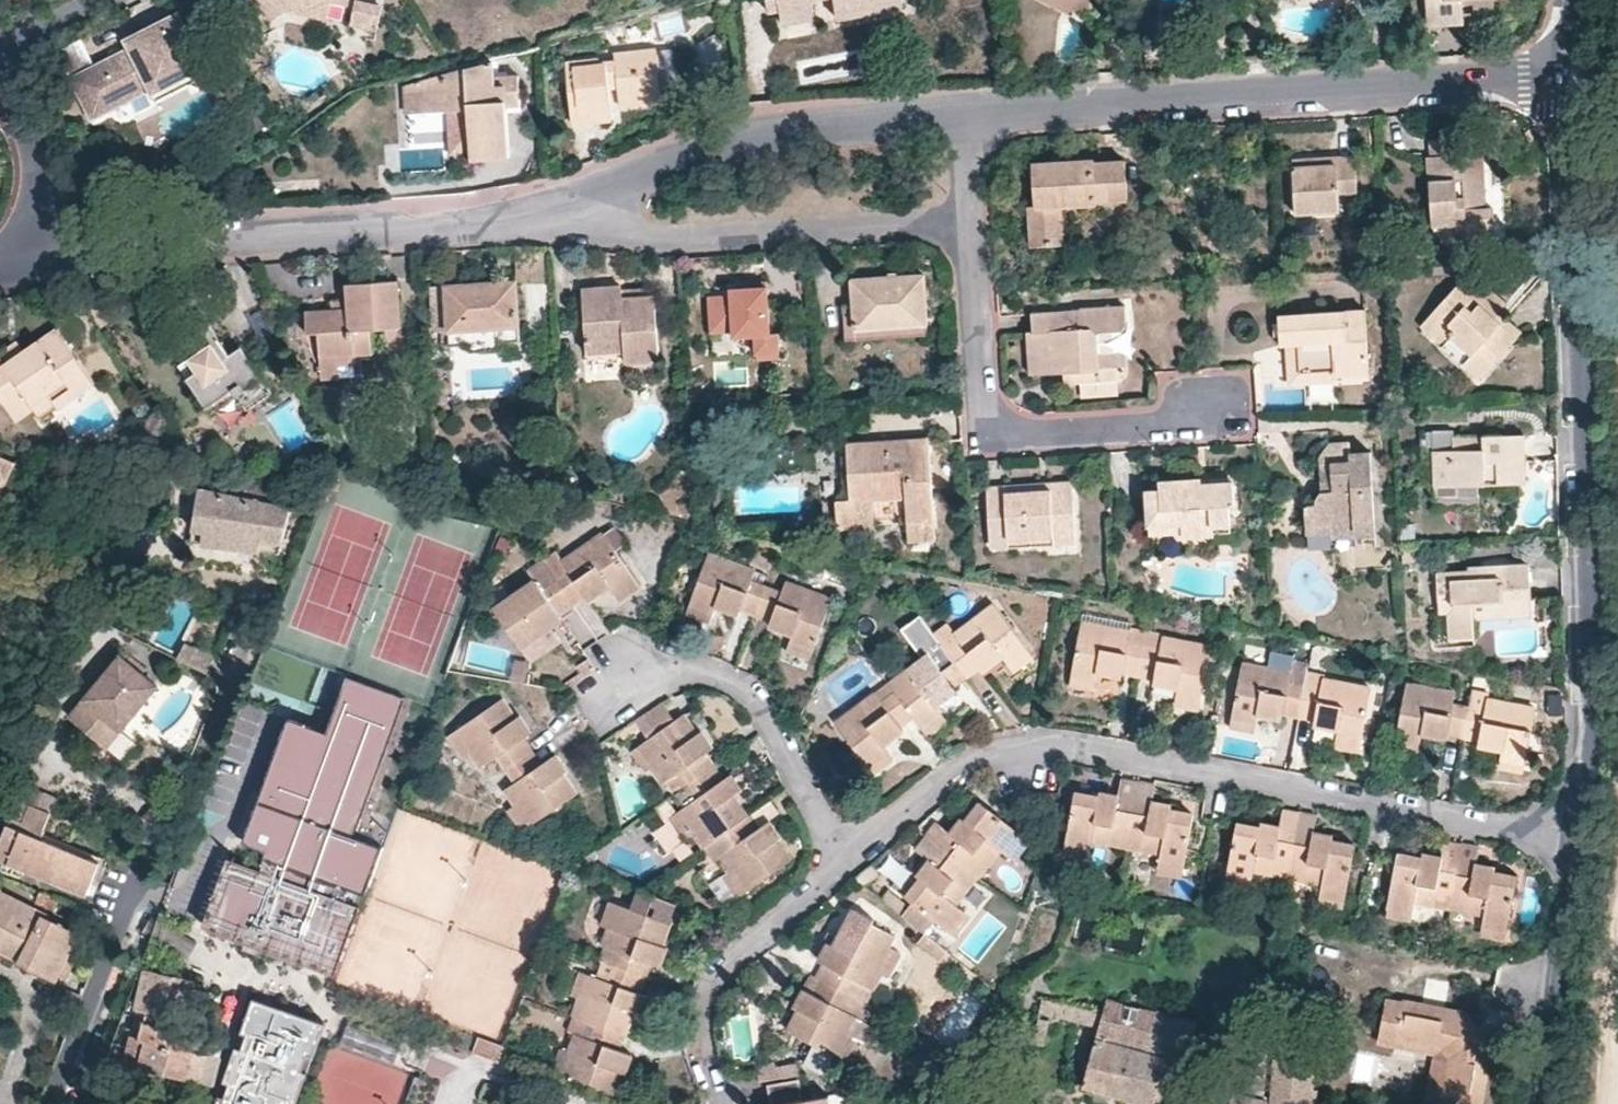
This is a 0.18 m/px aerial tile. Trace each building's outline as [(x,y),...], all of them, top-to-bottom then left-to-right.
[(246,24),(261,14),(265,14),(270,22),(286,12),(325,20),(325,18),(328,19),(331,3),(349,6),(350,0),(229,0),(246,24)] [(769,0),(772,12),(783,10),(786,24),(819,18),(816,1),(819,0),(771,0),(769,0)] [(842,20),(869,14),(909,6),(908,0),(838,0),(842,20)] [(1076,8),(1080,0),(1059,0),(1076,8)] [(1497,1),(1497,0),(1431,0),(1432,19),(1468,17),(1468,2),(1497,1)] [(1497,17),(1497,1),(1468,2),(1468,17),(1497,17)] [(385,8),(357,3),(351,28),(380,33),(385,8)] [(100,60),(71,75),(88,108),(118,94),(122,101),(152,86),(154,91),(187,75),(190,81),(209,72),(181,17),(148,33),(128,43),(132,51),(103,66),(100,60)] [(1469,27),(1468,17),(1432,19),(1432,28),(1449,27),(1469,27)] [(86,62),(77,43),(57,52),(67,72),(86,62)] [(624,99),(665,94),(664,91),(660,50),(659,47),(619,52),(619,62),(604,64),(602,60),(571,64),(576,124),(617,120),(613,88),(622,87),(624,99)] [(681,89),(677,48),(660,50),(664,91),(681,89)] [(495,78),(493,59),(449,67),(426,75),(427,109),(451,107),(472,106),(475,150),(476,156),(494,155),(513,154),(511,105),(510,95),(521,94),(519,75),(495,78)] [(187,75),(154,91),(157,98),(190,81),(187,75)] [(521,105),(521,94),(510,95),(511,105),(521,105)] [(665,101),(665,94),(624,99),(624,105),(635,104),(665,101)] [(475,150),(472,106),(451,107),(453,152),(475,150)] [(444,146),(442,110),(407,112),(408,148),(444,146)] [(1483,210),(1480,153),(1477,154),(1476,136),(1433,139),(1434,147),(1435,155),(1431,156),(1434,224),(1449,224),(1449,242),(1499,240),(1498,210),(1489,210),(1483,210)] [(1486,154),(1480,153),(1483,210),(1489,210),(1486,154)] [(1316,207),(1316,216),(1341,215),(1341,196),(1360,195),(1359,158),(1346,159),(1336,159),(1336,168),(1319,169),(1318,160),(1296,160),(1298,207),(1316,207)] [(1132,196),(1131,163),(1114,163),(1100,164),(1100,159),(1043,162),(1044,201),(1039,201),(1041,241),(1070,241),(1069,202),(1101,201),(1101,197),(1132,196)] [(1336,159),(1318,160),(1319,169),(1336,168),(1336,159)] [(1299,217),(1316,216),(1316,207),(1298,207),(1299,217)] [(1435,243),(1449,242),(1449,224),(1434,224),(1435,243)] [(861,329),(932,325),(928,273),(865,277),(857,278),(861,329)] [(451,299),(438,300),(440,331),(447,332),(448,345),(453,345),(474,345),(474,351),(504,350),(504,342),(523,341),(521,280),(450,283),(451,299)] [(360,354),(370,353),(374,353),(372,329),(402,327),(399,281),(352,284),(353,298),(354,307),(336,308),(309,311),(310,332),(320,332),(323,357),(338,356),(339,363),(359,362),(360,354)] [(437,284),(438,300),(451,299),(450,283),(444,284),(437,284)] [(1482,346),(1498,360),(1526,331),(1510,315),(1516,309),(1511,305),(1489,284),(1456,286),(1424,322),(1448,343),(1457,334),(1476,352),(1482,346)] [(663,359),(658,297),(626,298),(610,298),(610,286),(585,288),(590,352),(627,350),(628,361),(663,359)] [(617,286),(610,286),(610,298),(626,298),(626,288),(625,286),(617,286)] [(626,298),(658,297),(657,286),(626,288),(626,298)] [(778,337),(775,286),(751,287),(737,288),(738,295),(716,296),(718,333),(738,332),(738,337),(742,338),(762,337),(763,357),(787,356),(786,337),(778,337)] [(98,317),(105,327),(135,308),(128,298),(98,317)] [(336,299),(336,308),(354,307),(353,298),(345,298),(336,299)] [(1098,349),(1098,330),(1124,329),(1131,325),(1131,303),(1088,304),(1081,309),(1036,310),(1037,329),(1032,329),(1034,370),(1056,370),(1066,370),(1067,381),(1090,381),(1095,373),(1102,380),(1120,379),(1127,374),(1127,364),(1126,355),(1119,348),(1098,349)] [(1329,369),(1329,379),(1336,379),(1336,375),(1368,373),(1364,312),(1279,316),(1281,345),(1285,345),(1296,345),(1297,370),(1329,369)] [(237,388),(241,395),(248,406),(275,390),(252,356),(245,345),(232,354),(210,322),(181,342),(190,356),(181,363),(210,405),(237,388)] [(933,335),(932,325),(861,329),(861,339),(933,335)] [(86,368),(60,328),(27,348),(18,355),(11,346),(1,352),(0,350),(0,396),(13,416),(35,403),(39,409),(56,399),(51,390),(86,368)] [(320,358),(323,357),(320,332),(310,332),(320,358)] [(1484,375),(1498,360),(1482,346),(1476,352),(1457,334),(1448,343),(1484,375)] [(16,343),(11,346),(18,355),(27,348),(21,339),(16,343)] [(1287,383),(1329,379),(1329,369),(1297,370),(1296,345),(1285,345),(1286,365),(1287,383)] [(591,363),(628,361),(627,350),(590,352),(591,363)] [(370,375),(370,353),(360,354),(359,362),(339,363),(338,356),(323,357),(325,377),(370,375)] [(96,381),(86,368),(51,390),(56,399),(60,405),(96,381)] [(1331,383),(1310,384),(1311,406),(1333,405),(1331,383)] [(215,412),(241,395),(237,388),(210,405),(215,412)] [(1476,444),(1476,435),(1456,437),(1456,451),(1438,452),(1440,486),(1483,485),(1530,484),(1529,459),(1528,433),(1487,435),(1488,443),(1476,444)] [(1487,435),(1476,435),(1476,444),(1488,443),(1487,435)] [(938,543),(937,522),(934,457),(933,440),(851,444),(853,470),(854,501),(840,501),(841,531),(879,529),(878,499),(910,498),(911,523),(912,544),(938,543)] [(1373,537),(1369,452),(1351,452),(1350,443),(1329,444),(1318,455),(1330,464),(1330,488),(1319,488),(1316,494),(1312,502),(1303,502),(1303,525),(1329,524),(1331,548),(1352,547),(1352,538),(1373,537)] [(17,457),(0,450),(0,490),(13,495),(22,465),(24,460),(17,457)] [(18,454),(17,453),(17,457),(24,460),(22,465),(35,467),(39,453),(18,454)] [(1214,526),(1229,526),(1229,508),(1234,508),(1234,484),(1210,484),(1203,484),(1202,480),(1160,482),(1160,491),(1149,492),(1150,526),(1182,525),(1182,538),(1215,537),(1214,526)] [(990,486),(991,493),(1055,489),(1055,482),(1044,483),(990,486)] [(1055,489),(991,493),(994,537),(1077,532),(1074,482),(1055,482),(1055,489)] [(1483,485),(1440,486),(1440,497),(1483,496),(1483,485)] [(282,553),(292,507),(284,506),(285,499),(270,497),(268,502),(201,489),(191,542),(255,550),(282,553)] [(544,559),(557,578),(574,603),(588,594),(590,597),(598,592),(610,584),(616,592),(639,578),(619,548),(629,542),(618,525),(607,532),(565,559),(558,549),(544,559)] [(1230,536),(1229,526),(1214,526),(1215,537),(1230,536)] [(757,611),(768,582),(754,576),(757,568),(711,551),(689,604),(712,613),(717,602),(725,605),(739,610),(742,605),(757,611)] [(1473,598),(1531,596),(1530,579),(1529,561),(1471,564),(1471,567),(1438,569),(1439,608),(1448,608),(1449,635),(1473,635),(1473,613),(1473,598)] [(560,612),(574,603),(557,578),(543,586),(537,579),(494,606),(527,654),(549,639),(544,629),(555,622),(563,617),(560,612)] [(642,584),(639,578),(616,592),(621,598),(642,584)] [(784,588),(768,582),(757,611),(772,616),(771,621),(781,625),(796,630),(791,644),(812,654),(834,598),(788,580),(784,588)] [(1531,611),(1531,596),(1473,598),(1473,613),(1531,611)] [(962,639),(950,649),(967,673),(981,663),(984,667),(992,661),(999,657),(996,650),(1001,647),(1005,653),(1011,661),(1032,647),(998,600),(957,629),(962,639)] [(710,618),(712,613),(689,604),(688,608),(710,618)] [(936,630),(950,649),(962,639),(957,629),(949,620),(936,630)] [(1140,674),(1145,645),(1129,642),(1131,630),(1082,621),(1072,675),(1097,680),(1098,672),(1102,673),(1105,673),(1123,677),(1124,671),(1140,674)] [(1160,648),(1145,645),(1140,674),(1155,677),(1155,682),(1173,686),(1180,688),(1179,696),(1203,701),(1213,645),(1163,636),(1160,648)] [(553,645),(549,639),(527,654),(531,660),(553,645)] [(217,655),(187,643),(179,659),(208,673),(217,655)] [(811,657),(812,654),(791,644),(789,648),(811,657)] [(999,657),(1005,653),(1001,647),(996,650),(999,657)] [(1035,652),(1032,647),(1011,661),(1015,666),(1035,652)] [(967,673),(950,649),(937,657),(930,649),(889,679),(896,688),(914,712),(923,724),(942,709),(936,702),(931,696),(939,691),(940,699),(943,696),(957,687),(954,682),(967,673)] [(122,653),(70,716),(91,733),(110,749),(162,686),(122,653)] [(1284,712),(1300,715),(1305,686),(1290,682),(1292,671),(1243,662),(1232,716),(1258,720),(1260,713),(1266,714),(1283,717),(1284,712)] [(1096,686),(1097,680),(1072,675),(1071,681),(1096,686)] [(1305,686),(1300,715),(1316,718),(1316,724),(1331,727),(1340,729),(1338,737),(1364,741),(1373,687),(1325,678),(1322,688),(1305,686)] [(1465,734),(1471,705),(1455,701),(1457,689),(1410,680),(1398,736),(1423,741),(1425,733),(1426,726),(1433,727),(1432,734),(1448,737),(1450,731),(1465,734)] [(406,703),(354,685),(335,739),(297,726),(251,853),(268,859),(362,893),(369,895),(385,850),(357,839),(406,703)] [(1474,687),(1471,705),(1465,734),(1481,736),(1489,738),(1488,745),(1503,747),(1502,756),(1528,761),(1537,704),(1490,694),(1491,690),(1474,687)] [(901,720),(914,712),(896,688),(884,697),(876,689),(837,717),(872,763),(892,749),(885,740),(879,733),(884,729),(891,736),(905,725),(901,720)] [(936,702),(940,699),(939,691),(931,696),(936,702)] [(508,766),(533,749),(523,735),(531,729),(525,721),(520,714),(517,715),(504,695),(452,729),(465,750),(471,747),(482,762),(498,752),(508,766)] [(1202,706),(1203,701),(1179,696),(1178,702),(1202,706)] [(658,702),(633,720),(643,736),(669,719),(658,702)] [(683,765),(692,779),(716,762),(707,748),(714,743),(703,725),(699,726),(686,707),(679,712),(669,719),(643,736),(640,738),(653,758),(665,776),(683,765)] [(923,724),(927,729),(946,716),(942,709),(923,724)] [(1257,729),(1258,720),(1232,716),(1231,724),(1257,729)] [(1428,733),(1432,734),(1433,727),(1426,726),(1425,733),(1428,733)] [(887,738),(891,736),(884,729),(879,733),(885,740),(887,738)] [(1422,747),(1423,741),(1398,736),(1397,742),(1410,745),(1422,747)] [(1483,744),(1488,745),(1489,738),(1481,736),(1480,743),(1483,744)] [(1363,748),(1364,741),(1338,737),(1337,743),(1363,748)] [(648,761),(653,758),(640,738),(635,742),(648,761)] [(542,762),(533,749),(508,766),(516,779),(506,786),(516,801),(513,804),(526,826),(576,792),(563,771),(567,768),(562,759),(557,752),(542,762)] [(895,753),(892,749),(872,763),(875,767),(895,753)] [(1527,767),(1528,761),(1502,756),(1502,761),(1527,767)] [(706,842),(728,828),(750,812),(741,798),(749,792),(739,777),(733,769),(725,774),(716,762),(692,779),(700,792),(675,810),(689,830),(696,827),(706,842)] [(692,779),(683,765),(665,776),(675,791),(692,779)] [(1120,805),(1135,807),(1140,778),(1124,775),(1121,789),(1121,795),(1120,805)] [(1140,778),(1135,807),(1151,810),(1152,801),(1153,795),(1154,781),(1140,778)] [(31,801),(42,805),(49,789),(25,779),(18,795),(31,801)] [(1096,790),(1121,795),(1121,789),(1110,787),(1097,784),(1096,790)] [(1120,805),(1121,795),(1096,790),(1077,787),(1067,842),(1093,848),(1094,840),(1128,846),(1135,807),(1120,805)] [(1153,795),(1152,801),(1178,807),(1179,800),(1167,798),(1153,795)] [(927,833),(978,873),(999,845),(1010,854),(1025,834),(981,800),(970,814),(954,835),(950,831),(936,820),(927,833)] [(47,807),(42,805),(31,801),(24,819),(10,814),(0,840),(0,852),(89,890),(96,871),(104,852),(88,845),(84,853),(37,832),(40,825),(47,807)] [(1196,810),(1178,807),(1152,801),(1151,810),(1135,807),(1128,846),(1162,852),(1160,861),(1185,866),(1196,810)] [(1281,836),(1297,839),(1302,809),(1286,806),(1283,821),(1281,828),(1281,836)] [(958,820),(950,831),(954,835),(970,814),(964,809),(958,820)] [(1302,809),(1297,839),(1311,842),(1312,834),(1313,828),(1316,811),(1302,809)] [(750,812),(728,828),(736,841),(724,850),(733,865),(726,870),(739,890),(792,855),(780,837),(782,833),(777,826),(770,817),(758,823),(750,812)] [(1259,816),(1257,823),(1281,828),(1283,821),(1268,818),(1259,816)] [(1256,868),(1289,875),(1297,839),(1281,836),(1281,828),(1257,823),(1240,819),(1229,874),(1253,880),(1256,868)] [(84,853),(88,845),(40,825),(37,832),(84,853)] [(1313,828),(1312,834),(1337,838),(1339,831),(1326,829),(1313,828)] [(923,929),(935,915),(952,929),(968,908),(958,899),(978,873),(927,833),(917,846),(929,857),(934,861),(917,883),(908,894),(911,896),(901,910),(923,929)] [(1031,839),(1025,834),(1010,854),(1016,857),(1031,839)] [(1297,839),(1289,875),(1323,883),(1322,894),(1346,898),(1356,842),(1337,838),(1312,834),(1311,842),(1297,839)] [(1441,866),(1458,870),(1463,840),(1446,837),(1443,853),(1443,858),(1441,866)] [(1463,840),(1458,870),(1474,872),(1474,865),(1476,858),(1479,843),(1463,840)] [(1091,857),(1093,848),(1067,842),(1066,852),(1091,857)] [(595,847),(579,859),(594,865),(599,851),(596,847),(595,847)] [(1417,847),(1416,853),(1443,858),(1443,853),(1430,850),(1417,847)] [(1417,899),(1451,906),(1458,870),(1441,866),(1443,858),(1416,853),(1400,850),(1389,905),(1416,911),(1417,899)] [(265,870),(230,857),(207,929),(337,973),(358,906),(265,870)] [(913,879),(917,883),(934,861),(929,857),(919,871),(913,879)] [(1476,858),(1474,865),(1498,870),(1499,864),(1488,861),(1476,858)] [(268,859),(265,870),(358,906),(362,893),(268,859)] [(1185,866),(1160,861),(1158,870),(1183,875),(1185,866)] [(1458,870),(1451,906),(1484,912),(1482,923),(1506,929),(1517,873),(1498,870),(1474,865),(1474,872),(1458,870)] [(1252,889),(1253,880),(1229,874),(1227,883),(1252,889)] [(646,886),(639,883),(631,901),(672,916),(679,899),(646,886)] [(23,961),(41,969),(58,978),(81,934),(49,917),(50,914),(2,888),(0,892),(0,934),(2,935),(11,940),(8,948),(25,957),(23,961)] [(617,960),(646,969),(651,955),(659,957),(664,946),(667,937),(663,936),(672,916),(631,901),(611,894),(603,915),(610,919),(604,937),(622,946),(617,960)] [(1345,907),(1346,898),(1322,894),(1320,901),(1345,907)] [(1414,919),(1416,911),(1389,905),(1388,913),(1414,919)] [(974,913),(968,908),(952,929),(957,933),(974,913)] [(846,993),(864,1002),(881,972),(888,975),(899,953),(884,945),(888,937),(864,924),(867,919),(851,911),(847,920),(844,924),(839,934),(823,925),(808,954),(820,960),(828,964),(821,979),(846,993)] [(1505,936),(1506,929),(1482,923),(1481,932),(1505,936)] [(946,947),(923,929),(916,938),(939,956),(946,947)] [(8,948),(11,940),(2,935),(0,939),(0,944),(8,948)] [(641,984),(646,969),(617,960),(612,974),(582,965),(574,986),(582,989),(574,1011),(597,1018),(624,1028),(633,1004),(641,1006),(646,994),(649,987),(641,984)] [(173,970),(148,963),(129,1057),(212,1083),(218,1050),(188,1043),(200,978),(173,970)] [(821,979),(813,974),(803,994),(796,1007),(800,1009),(790,1029),(843,1058),(855,1037),(870,1046),(880,1028),(865,1020),(872,1007),(864,1002),(846,993),(821,979)] [(329,1022),(292,1007),(254,993),(210,1103),(296,1103),(329,1022)] [(1388,996),(1382,1026),(1397,1029),(1403,999),(1388,996)] [(1161,1013),(1109,999),(1105,1013),(1101,1027),(1082,1097),(1094,1101),(1097,1090),(1148,1103),(1158,1103),(1172,1059),(1149,1053),(1161,1013)] [(1477,1024),(1468,1010),(1403,999),(1397,1029),(1382,1026),(1380,1034),(1392,1036),(1437,1044),(1440,1047),(1443,1050),(1445,1053),(1447,1056),(1440,1093),(1432,1091),(1425,1090),(1422,1103),(1479,1103),(1485,1073),(1490,1048),(1490,1046),(1490,1044),(1490,1043),(1489,1041),(1485,1035),(1478,1038),(1472,1028),(1477,1024)] [(1051,1020),(1101,1027),(1105,1013),(1043,1005),(1031,1049),(1043,1051),(1051,1020)] [(1172,1059),(1190,1064),(1202,1024),(1161,1013),(1149,1053),(1172,1059)] [(619,1043),(624,1028),(597,1018),(592,1034),(577,1030),(569,1052),(561,1050),(555,1068),(613,1088),(620,1065),(624,1066),(629,1055),(632,1048),(619,1043)] [(1485,1035),(1477,1024),(1472,1028),(1478,1038),(1485,1035)] [(476,1052),(496,1058),(501,1041),(483,1034),(476,1052)] [(1436,1059),(1432,1091),(1440,1093),(1447,1056),(1445,1053),(1443,1050),(1440,1047),(1437,1044),(1392,1036),(1391,1045),(1432,1053),(1433,1054),(1435,1055),(1436,1057),(1436,1059)] [(1229,1095),(1229,1103),(1315,1103),(1316,1052),(1271,1051),(1270,1096),(1229,1095)] [(774,1068),(773,1064),(757,1070),(760,1082),(799,1077),(797,1066),(774,1068)] [(776,1103),(805,1098),(799,1081),(772,1085),(776,1103)] [(832,1093),(805,1098),(776,1103),(833,1103),(832,1093)]
